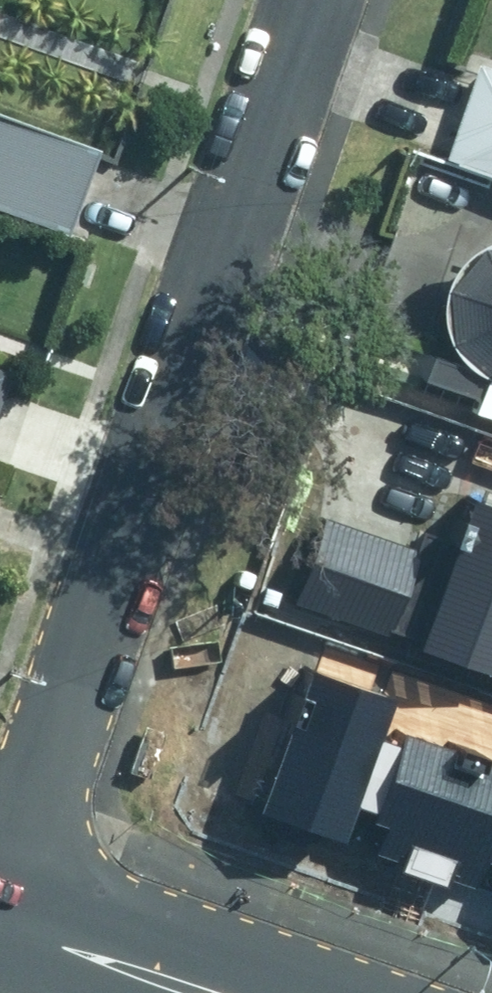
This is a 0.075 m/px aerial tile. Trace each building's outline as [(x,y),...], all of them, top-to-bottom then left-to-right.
[(443,155),(491,171),(491,64),(476,59),(443,155)] [(66,217),(94,136),(0,103),(0,194),(66,217)] [(483,231),(459,246),(442,270),(436,298),(438,312),(413,386),(491,413),(491,229),(483,231)] [(13,368),(0,363),(0,405),(13,368)] [(419,635),(491,661),(491,493),(471,485),(419,635)] [(325,504),(295,590),(385,622),(416,536),(325,504)] [(300,658),(250,801),(491,886),(491,750),(395,716),(390,731),(368,723),(381,687),(300,658)]
